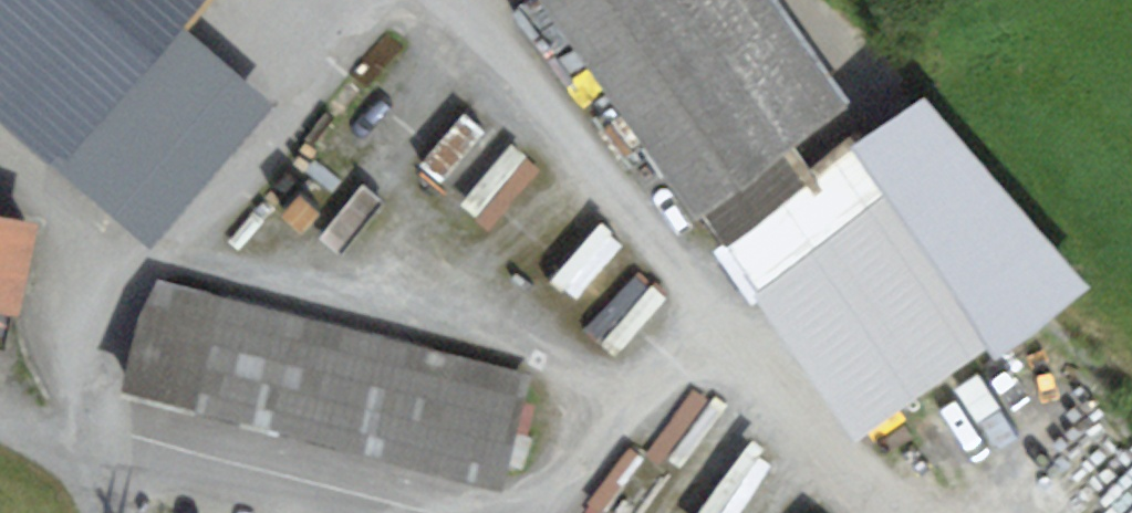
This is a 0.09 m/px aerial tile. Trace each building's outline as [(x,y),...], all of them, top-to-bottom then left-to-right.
[(144,243),(267,98),(184,27),(204,0),(0,0),(0,116),(144,243)] [(695,217),(704,210),(725,243),(866,133),(773,0),(540,0),(695,217)] [(725,243),(713,252),(749,306),(757,300),(857,440),(986,347),(994,356),(1091,286),(924,94),(866,133),(725,243)] [(6,348),(13,314),(21,316),(40,223),(0,215),(0,347),(6,348)] [(590,317),(631,353),(679,300),(638,264),(590,317)] [(535,374),(160,279),(136,321),(118,395),(505,493),(535,374)] [(671,499),(641,474),(609,512),(659,512),(671,499)] [(1073,512),(1074,512),(1131,512),(1131,485),(1073,512)]
